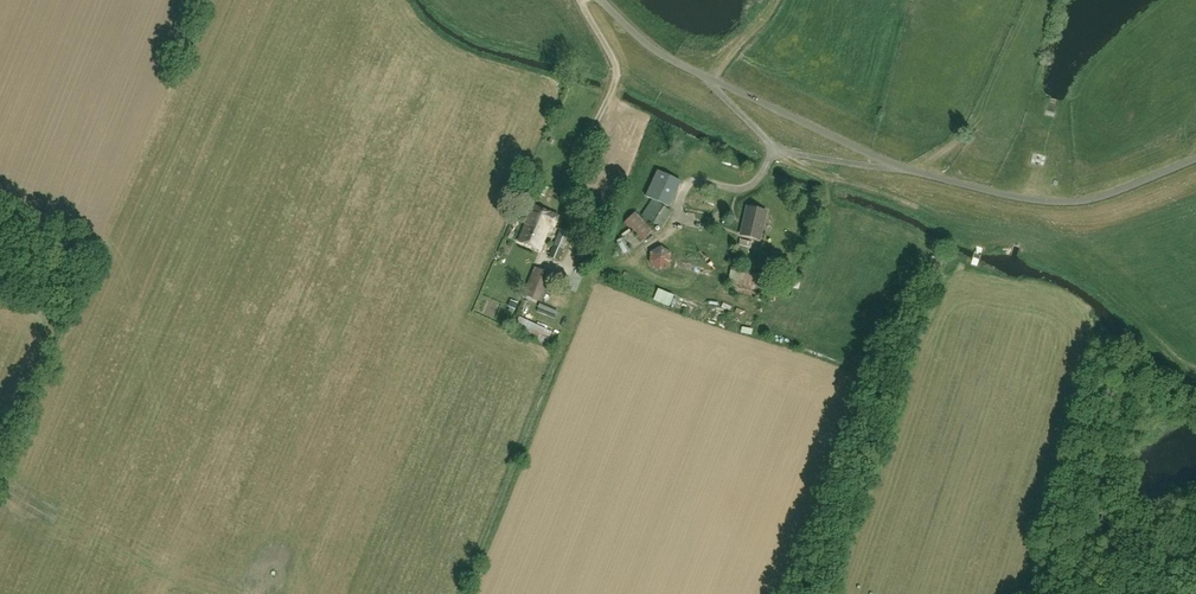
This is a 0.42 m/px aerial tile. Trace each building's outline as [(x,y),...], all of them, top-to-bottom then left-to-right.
[(658,171),(646,196),(668,206),(679,181),(658,171)] [(544,196),(547,188),(540,186),(537,194),(544,196)] [(660,229),(671,212),(653,200),(641,216),(660,229)] [(553,227),(558,216),(532,205),(524,223),(525,223),(518,241),(539,251),(550,226),(553,227)] [(766,211),(747,207),(741,235),(759,240),(766,211)] [(654,230),(636,212),(625,222),(643,241),(654,230)] [(558,261),(570,234),(560,230),(549,257),(558,261)] [(641,245),(629,230),(622,235),(624,238),(616,241),(623,254),(632,250),(632,251),(641,245)] [(665,269),(665,250),(649,250),(649,270),(665,269)] [(542,303),(553,275),(535,267),(523,295),(542,303)] [(775,276),(731,267),(727,285),(771,294),(775,276)] [(795,289),(797,279),(783,277),(781,286),(795,289)] [(655,290),(651,301),(668,307),(672,296),(655,290)] [(710,321),(721,318),(718,308),(707,311),(710,321)] [(546,345),(552,332),(520,317),(513,330),(546,345)]
